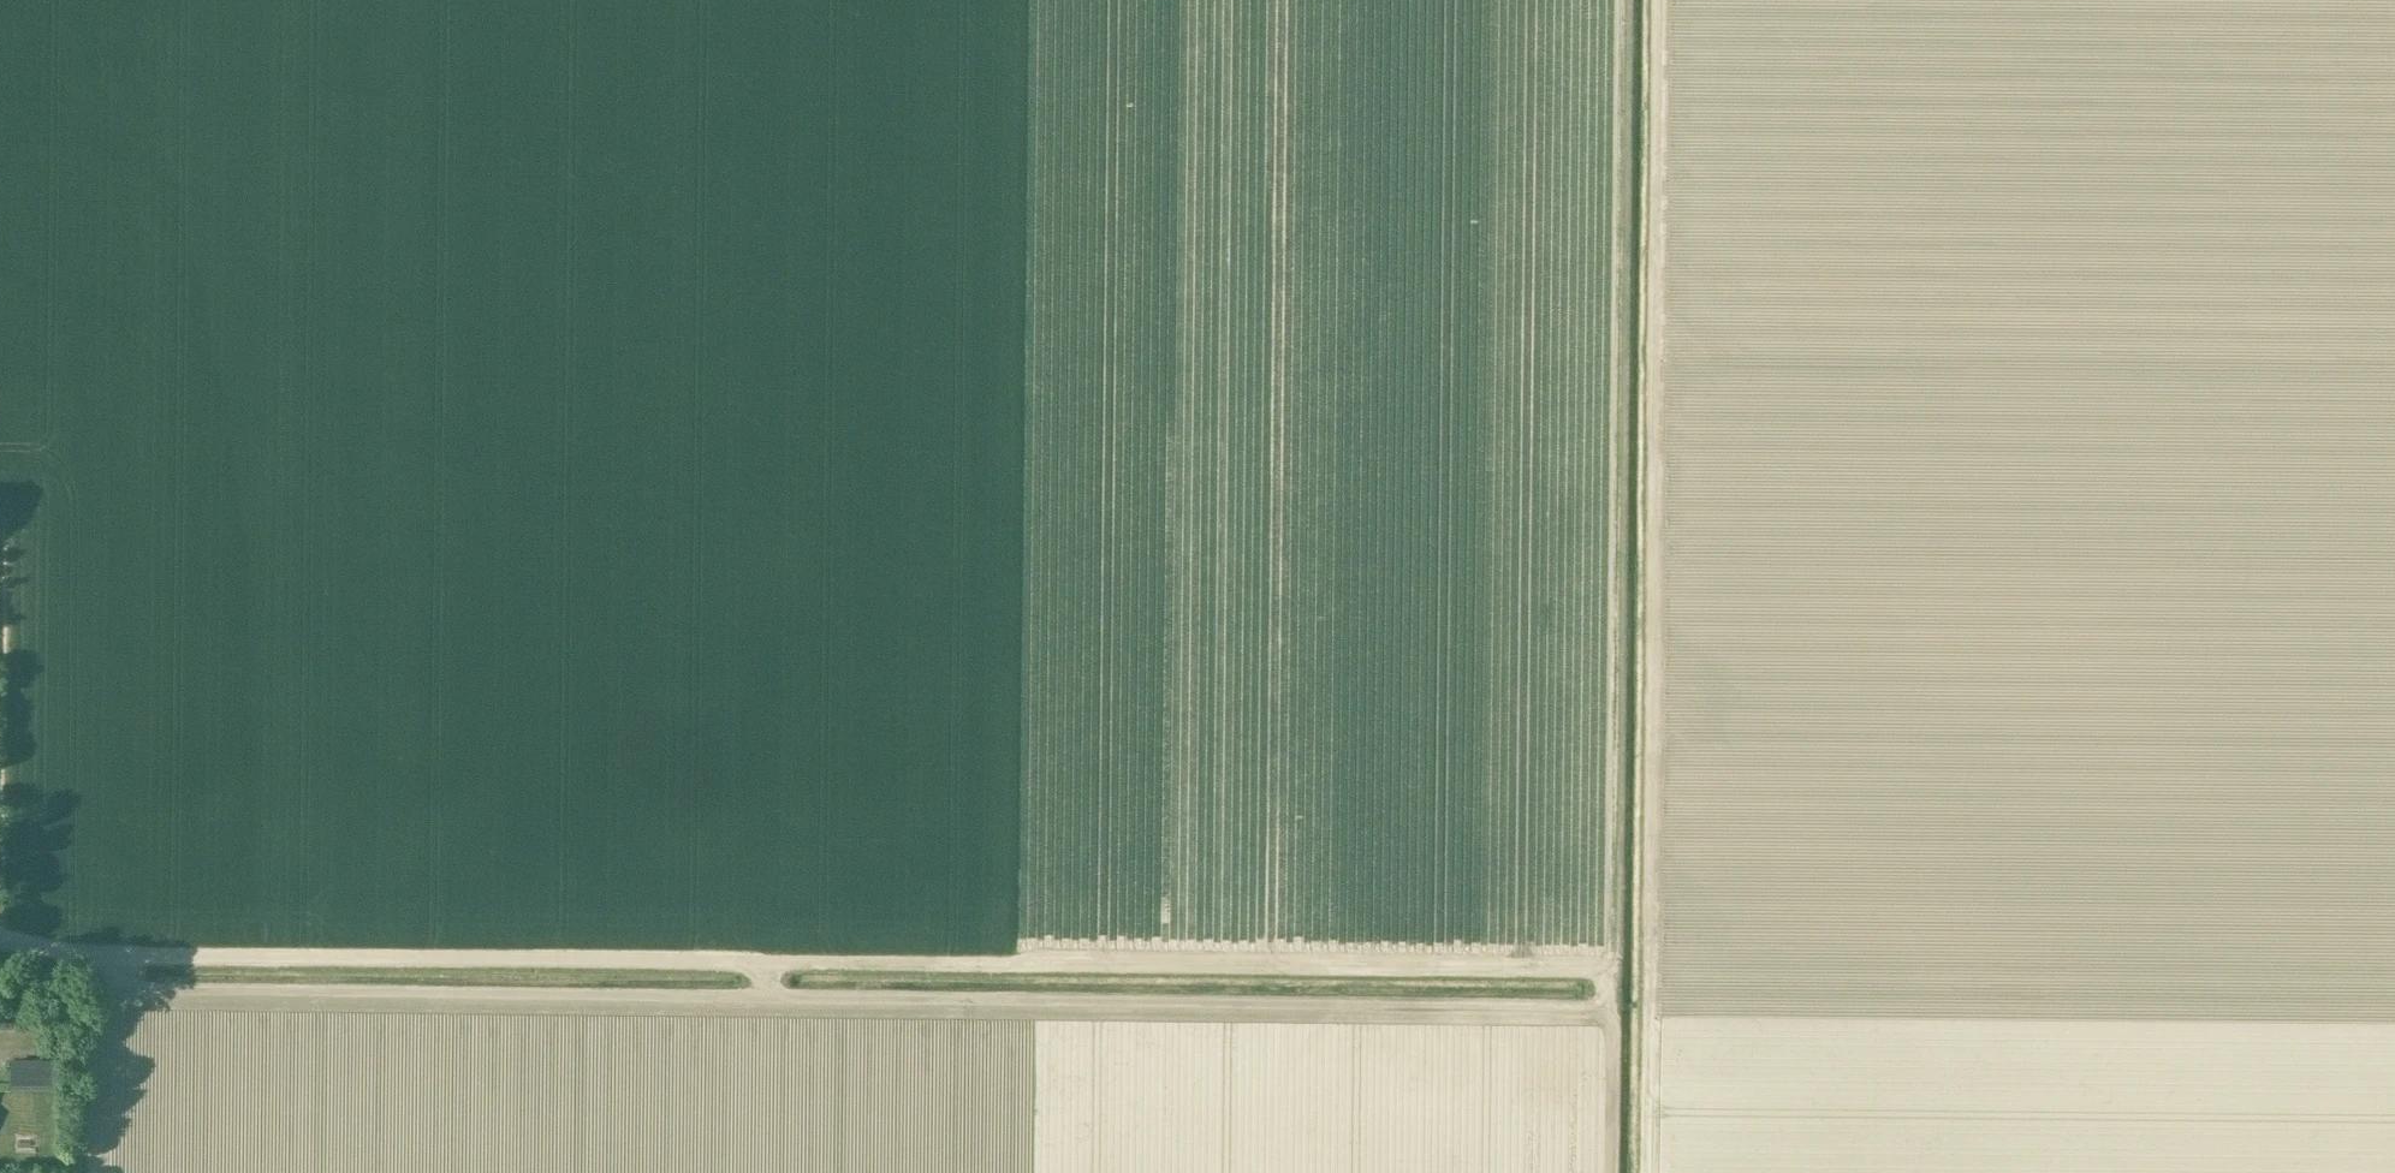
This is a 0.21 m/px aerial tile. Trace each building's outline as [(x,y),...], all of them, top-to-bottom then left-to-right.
[(57,1089),(57,1064),(10,1063),(9,1088),(57,1089)]
